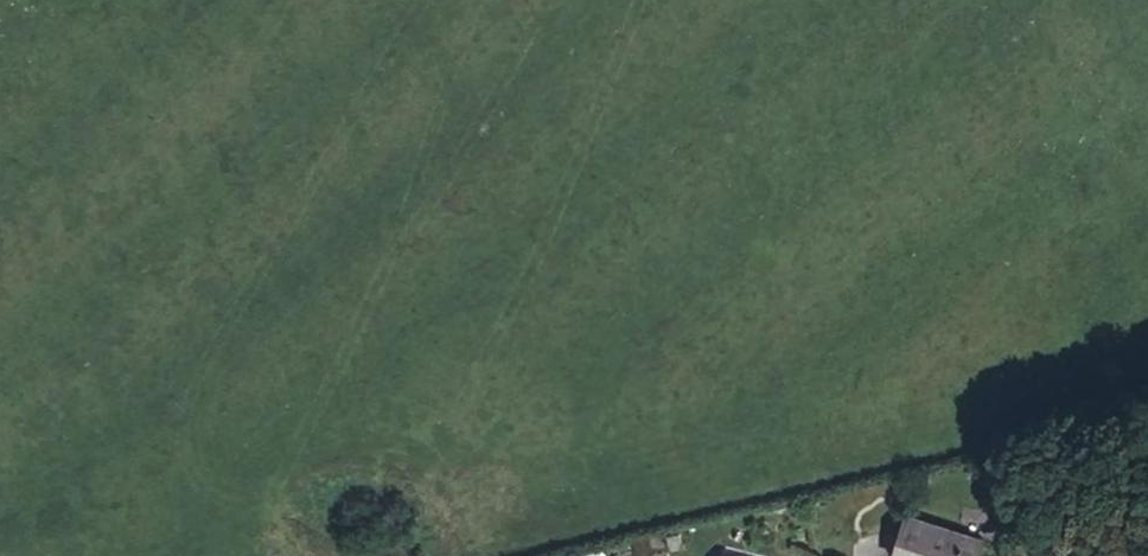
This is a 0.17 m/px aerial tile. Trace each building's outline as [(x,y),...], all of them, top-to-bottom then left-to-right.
[(914,519),(902,555),(991,555),(995,544),(914,519)] [(740,543),(736,555),(782,555),(740,543)]
